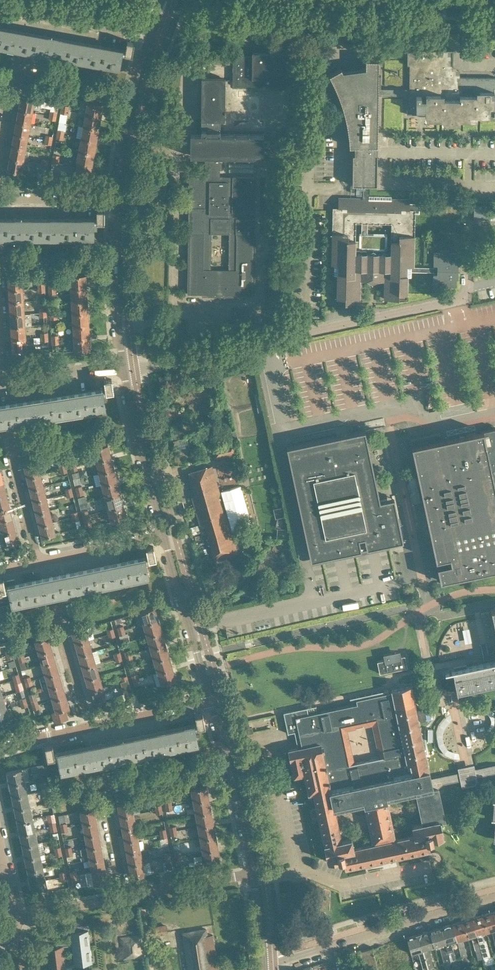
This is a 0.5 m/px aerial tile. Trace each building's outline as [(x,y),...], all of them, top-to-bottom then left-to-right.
[(119,68),(120,61),(123,62),(124,57),(131,58),(134,42),(134,43),(127,41),(125,50),(0,27),(0,47),(119,68)] [(329,74),(340,99),(339,99),(339,98),(338,99),(344,121),(345,120),(344,119),(346,119),(349,146),(354,146),(354,154),(352,154),(352,185),(362,185),(362,196),(368,196),(369,185),(377,185),(377,149),(378,95),(410,95),(409,104),(407,104),(407,114),(417,114),(417,111),(425,111),(425,114),(442,114),(442,119),(460,119),(460,115),(477,115),(477,111),(493,111),(493,112),(494,113),(494,108),(494,107),(494,91),(493,91),(493,88),(494,88),(494,77),(457,77),(457,80),(452,80),(452,74),(447,74),(447,70),(452,70),(452,65),(453,65),(453,50),(444,50),(441,50),(418,50),(418,49),(407,49),(407,50),(407,65),(408,65),(410,65),(409,89),(380,88),(381,75),(380,75),(380,76),(378,76),(378,59),(365,59),(365,68),(343,71),(341,68),(329,74)] [(203,51),(203,59),(212,60),(212,55),(212,52),(203,51)] [(295,79),(296,53),(252,52),(252,56),(233,55),(233,85),(288,87),(288,79),(295,79)] [(190,156),(205,156),(204,170),(219,171),(220,157),(263,158),(264,133),(220,133),(220,119),(224,119),(224,112),(226,112),(226,109),(225,109),(225,79),(225,78),(202,78),(201,120),(202,120),(202,121),(201,121),(201,134),(190,134),(190,156)] [(21,97),(19,109),(32,112),(33,108),(38,109),(41,106),(42,101),(37,100),(34,99),(31,99),(30,99),(21,97)] [(103,103),(88,101),(85,113),(101,116),(103,103)] [(46,102),(45,106),(51,107),(50,115),(56,116),(58,104),(46,102)] [(16,121),(30,124),(32,112),(18,109),(16,121)] [(68,110),(61,109),(59,121),(66,123),(68,110)] [(99,128),(101,116),(85,113),(83,126),(99,128)] [(16,121),(14,134),(28,136),(30,124),(16,121)] [(59,121),(57,134),(63,135),(64,131),(65,131),(66,123),(59,121)] [(79,125),(77,137),(81,138),(96,141),(99,128),(83,126),(79,125)] [(14,134),(12,146),(25,148),(28,136),(14,134)] [(94,153),(96,141),(81,138),(79,151),(94,153)] [(10,158),(23,160),(25,148),(12,146),(10,158)] [(94,153),(79,151),(76,163),(92,166),(94,153)] [(7,170),(21,173),(23,160),(10,158),(7,170)] [(239,171),(254,171),(254,161),(239,161),(239,171)] [(37,163),(36,168),(38,168),(37,175),(40,176),(45,177),(46,173),(47,165),(41,164),(37,163)] [(90,178),(92,166),(76,163),(74,176),(90,178)] [(292,190),(292,209),(302,209),(302,190),(292,190)] [(342,208),(342,210),(333,210),(332,228),(331,264),(331,268),(335,268),(335,273),(334,273),(337,273),(336,299),(336,303),(359,303),(360,303),(360,280),(361,279),(367,280),(372,283),(378,280),(384,280),(384,298),(387,298),(388,298),(407,299),(408,275),(411,275),(411,271),(424,272),(434,272),(434,267),(424,267),(408,266),(414,266),(415,230),(415,213),(419,213),(420,199),(419,199),(419,203),(410,203),(410,199),(392,198),(392,196),(368,196),(362,196),(362,198),(350,197),(338,197),(338,208),(342,208)] [(488,205),(475,205),(475,220),(488,221),(488,205)] [(196,207),(183,207),(182,298),(261,298),(259,298),(259,285),(260,285),(260,280),(261,280),(261,279),(242,279),(242,278),(242,255),(252,255),(252,206),(196,206),(196,207)] [(0,218),(0,237),(94,237),(94,231),(97,230),(97,222),(104,222),(104,209),(104,210),(97,210),(97,209),(96,209),(96,218),(0,218)] [(433,288),(433,290),(438,290),(438,288),(440,287),(441,287),(442,288),(443,288),(444,288),(445,288),(446,287),(447,286),(456,286),(456,279),(457,279),(457,272),(457,267),(457,261),(460,261),(461,261),(461,253),(448,253),(448,250),(440,250),(440,253),(434,252),(434,264),(434,265),(434,267),(434,272),(434,274),(433,288)] [(85,274),(70,275),(71,288),(86,287),(85,274)] [(9,290),(23,289),(22,276),(8,277),(9,290)] [(86,287),(71,288),(71,301),(87,300),(86,287)] [(9,302),(23,301),(23,289),(9,290),(9,302)] [(87,300),(71,301),(72,313),(88,312),(87,300)] [(10,314),(24,313),(23,301),(9,302),(10,314)] [(69,326),(73,326),(89,325),(88,312),(72,313),(68,314),(69,326)] [(11,327),(25,326),(24,313),(10,314),(11,327)] [(89,325),(73,326),(74,339),(89,338),(89,325)] [(12,339),(26,338),(25,326),(11,327),(12,339)] [(13,351),(26,351),(26,338),(12,339),(13,351)] [(89,338),(74,339),(75,351),(90,350),(89,338)] [(34,419),(106,408),(105,401),(108,401),(106,392),(113,391),(111,378),(111,379),(105,380),(104,380),(105,388),(31,400),(0,405),(0,425),(34,419)] [(410,439),(412,446),(435,553),(436,558),(436,559),(438,559),(451,556),(451,559),(452,562),(439,565),(437,565),(438,566),(439,572),(439,574),(440,579),(440,580),(443,580),(452,578),(494,569),(494,428),(439,440),(438,433),(410,439)] [(380,500),(365,431),(365,430),(287,446),(311,560),(389,543),(401,541),(405,541),(405,538),(403,539),(394,497),(380,500)] [(235,441),(212,446),(214,458),(238,453),(235,441)] [(108,444),(93,448),(96,460),(111,457),(108,444)] [(111,457),(96,460),(99,473),(114,469),(111,457)] [(37,462),(24,465),(27,477),(40,474),(45,473),(42,461),(41,461),(37,462)] [(204,523),(215,559),(236,553),(227,520),(229,519),(228,517),(226,518),(226,517),(222,514),(218,498),(219,493),(211,466),(190,472),(196,495),(193,496),(201,524),(204,523)] [(114,469),(99,473),(102,485),(117,481),(114,469)] [(30,489),(43,486),(40,474),(27,477),(30,489)] [(117,481),(102,485),(105,497),(120,493),(117,481)] [(242,485),(222,490),(232,530),(244,527),(242,521),(251,519),(242,485)] [(33,501),(46,498),(43,486),(30,489),(33,501)] [(120,493),(105,497),(108,510),(123,506),(120,493)] [(0,495),(0,508),(9,506),(6,494),(0,495)] [(36,513),(50,510),(46,498),(33,501),(36,513)] [(12,518),(9,506),(0,508),(0,521),(12,518)] [(123,506),(108,510),(111,522),(126,518),(123,506)] [(39,525),(53,522),(50,510),(36,513),(39,525)] [(0,521),(0,533),(2,533),(15,530),(12,518),(0,521)] [(42,537),(56,534),(53,522),(39,525),(42,537)] [(5,545),(18,542),(15,530),(2,533),(0,533),(0,546),(5,545)] [(9,589),(12,604),(11,604),(149,575),(148,569),(151,568),(149,560),(156,558),(153,546),(147,548),(146,547),(148,556),(16,584),(14,579),(4,581),(3,577),(3,578),(0,578),(0,591),(9,589)] [(140,611),(140,612),(143,624),(158,619),(155,607),(140,611)] [(162,631),(158,619),(143,624),(147,636),(162,631)] [(75,643),(89,639),(85,628),(85,627),(83,628),(72,631),(75,643)] [(124,629),(118,631),(121,643),(129,641),(127,633),(125,634),(124,629)] [(162,631),(147,636),(151,648),(165,644),(162,631)] [(35,640),(35,641),(38,652),(52,648),(48,636),(35,640)] [(79,655),(92,651),(89,639),(75,643),(79,655)] [(169,656),(165,644),(151,648),(154,660),(169,656)] [(52,648),(38,652),(42,664),(55,660),(52,648)] [(82,667),(96,663),(92,651),(79,655),(82,667)] [(405,655),(377,661),(380,673),(407,667),(405,655)] [(169,656),(154,660),(158,672),(173,668),(169,656)] [(55,660),(42,664),(46,676),(59,672),(55,660)] [(451,670),(451,671),(452,670),(456,692),(494,684),(494,660),(451,670)] [(86,679),(99,675),(96,663),(82,667),(86,679)] [(176,680),(173,668),(158,672),(161,684),(176,680)] [(59,672),(46,676),(49,688),(62,684),(59,672)] [(89,691),(103,687),(99,675),(86,679),(89,691)] [(19,678),(13,680),(15,684),(14,684),(17,692),(23,690),(19,678)] [(129,684),(128,679),(122,681),(120,681),(124,693),(132,691),(129,684)] [(62,684),(49,688),(53,700),(66,696),(62,684)] [(103,687),(89,691),(93,703),(106,699),(104,693),(112,691),(110,685),(103,687)] [(445,820),(438,788),(433,789),(431,778),(411,685),(391,689),(392,692),(356,699),(357,704),(309,715),(307,708),(316,706),(316,705),(283,712),(288,733),(289,733),(288,733),(298,731),(302,747),(288,749),(294,776),(304,774),(309,796),(314,795),(317,807),(312,808),(312,809),(310,810),(313,821),(314,820),(314,821),(319,820),(328,861),(338,859),(339,861),(338,861),(342,864),(343,863),(345,863),(346,868),(382,860),(382,861),(388,860),(394,859),(394,858),(430,850),(428,845),(431,844),(431,845),(434,841),(433,840),(433,838),(443,836),(440,821),(445,820)] [(54,722),(68,718),(65,709),(69,708),(66,696),(53,700),(56,711),(51,713),(54,722)] [(10,720),(6,708),(0,710),(0,723),(10,720)] [(105,762),(112,760),(120,759),(127,757),(198,742),(197,736),(200,735),(198,727),(205,725),(202,713),(196,715),(195,714),(197,723),(54,753),(52,744),(52,745),(46,746),(45,746),(48,761),(55,760),(56,765),(60,764),(61,771),(60,771),(104,762),(105,762)] [(43,764),(30,767),(32,774),(38,772),(45,771),(43,764)] [(431,778),(433,789),(438,788),(444,783),(462,779),(463,784),(475,781),(474,776),(494,773),(494,764),(431,778)] [(10,784),(25,781),(22,768),(7,772),(10,784)] [(46,776),(39,778),(42,790),(48,789),(46,778),(46,776)] [(12,796),(27,793),(25,781),(10,784),(12,796)] [(191,789),(186,790),(188,802),(190,802),(209,798),(206,786),(191,789)] [(15,809),(30,806),(27,793),(12,796),(15,809)] [(211,811),(209,798),(193,801),(190,802),(191,808),(194,807),(195,814),(211,811)] [(118,804),(120,816),(134,814),(131,801),(129,802),(118,804)] [(17,821),(33,818),(30,806),(15,809),(17,821)] [(94,808),(80,811),(83,823),(96,821),(94,809),(94,808)] [(213,823),(211,811),(195,814),(198,826),(213,823)] [(122,828),(136,826),(134,814),(120,816),(122,828)] [(20,834),(35,830),(33,818),(17,821),(20,834)] [(96,821),(83,823),(85,835),(99,833),(96,821)] [(216,836),(213,823),(198,826),(200,838),(216,836)] [(122,828),(125,841),(138,838),(136,826),(122,828)] [(23,846),(38,843),(35,830),(20,834),(23,846)] [(101,845),(99,833),(85,835),(87,848),(101,845)] [(161,838),(160,839),(162,847),(169,845),(167,837),(166,833),(160,834),(161,838)] [(218,848),(216,836),(200,838),(203,851),(218,848)] [(127,853),(140,850),(138,838),(125,841),(127,853)] [(25,858),(40,855),(38,843),(23,846),(25,858)] [(103,857),(101,845),(87,848),(80,849),(82,855),(88,854),(89,860),(103,857)] [(220,861),(218,848),(203,851),(205,863),(220,861)] [(140,850),(127,853),(129,865),(143,863),(150,861),(147,849),(140,850)] [(28,871),(43,868),(40,855),(25,858),(28,871)] [(103,857),(89,860),(92,872),(105,869),(103,857)] [(166,863),(163,863),(165,871),(173,869),(171,857),(165,858),(166,863)] [(131,877),(145,875),(143,863),(129,865),(131,877)] [(30,883),(46,880),(43,868),(28,871),(30,883)] [(92,872),(85,873),(87,885),(108,882),(105,869),(92,872)] [(46,880),(30,883),(31,887),(33,895),(48,892),(46,880)] [(487,930),(491,929),(494,945),(494,922),(492,912),(481,915),(483,922),(485,921),(487,930)] [(481,915),(472,917),(483,958),(488,957),(482,932),(487,930),(485,921),(483,922),(481,915)] [(462,920),(467,937),(471,935),(478,959),(483,958),(472,917),(462,920)] [(462,920),(453,923),(457,939),(464,963),(468,962),(462,938),(467,937),(462,920)] [(453,923),(441,927),(451,961),(456,959),(451,941),(457,939),(453,923)] [(152,938),(168,935),(167,932),(166,926),(151,928),(151,933),(152,938)] [(441,927),(429,930),(434,946),(439,945),(444,963),(451,961),(441,927)] [(183,932),(189,969),(218,969),(213,934),(207,935),(206,929),(183,932)] [(88,930),(70,932),(71,942),(51,945),(51,947),(47,948),(50,969),(67,969),(64,946),(72,945),(74,964),(92,961),(91,951),(88,930)] [(429,930),(418,934),(428,968),(433,966),(428,948),(434,946),(429,930)] [(407,937),(411,953),(416,951),(422,969),(428,969),(428,968),(418,934),(407,937)] [(121,938),(122,947),(124,959),(145,956),(142,935),(121,938)] [(399,941),(389,944),(395,964),(406,960),(399,939),(399,941)] [(379,945),(378,946),(384,967),(395,964),(389,944),(379,947),(379,945)] [(377,964),(372,947),(361,951),(366,968),(377,964)]
